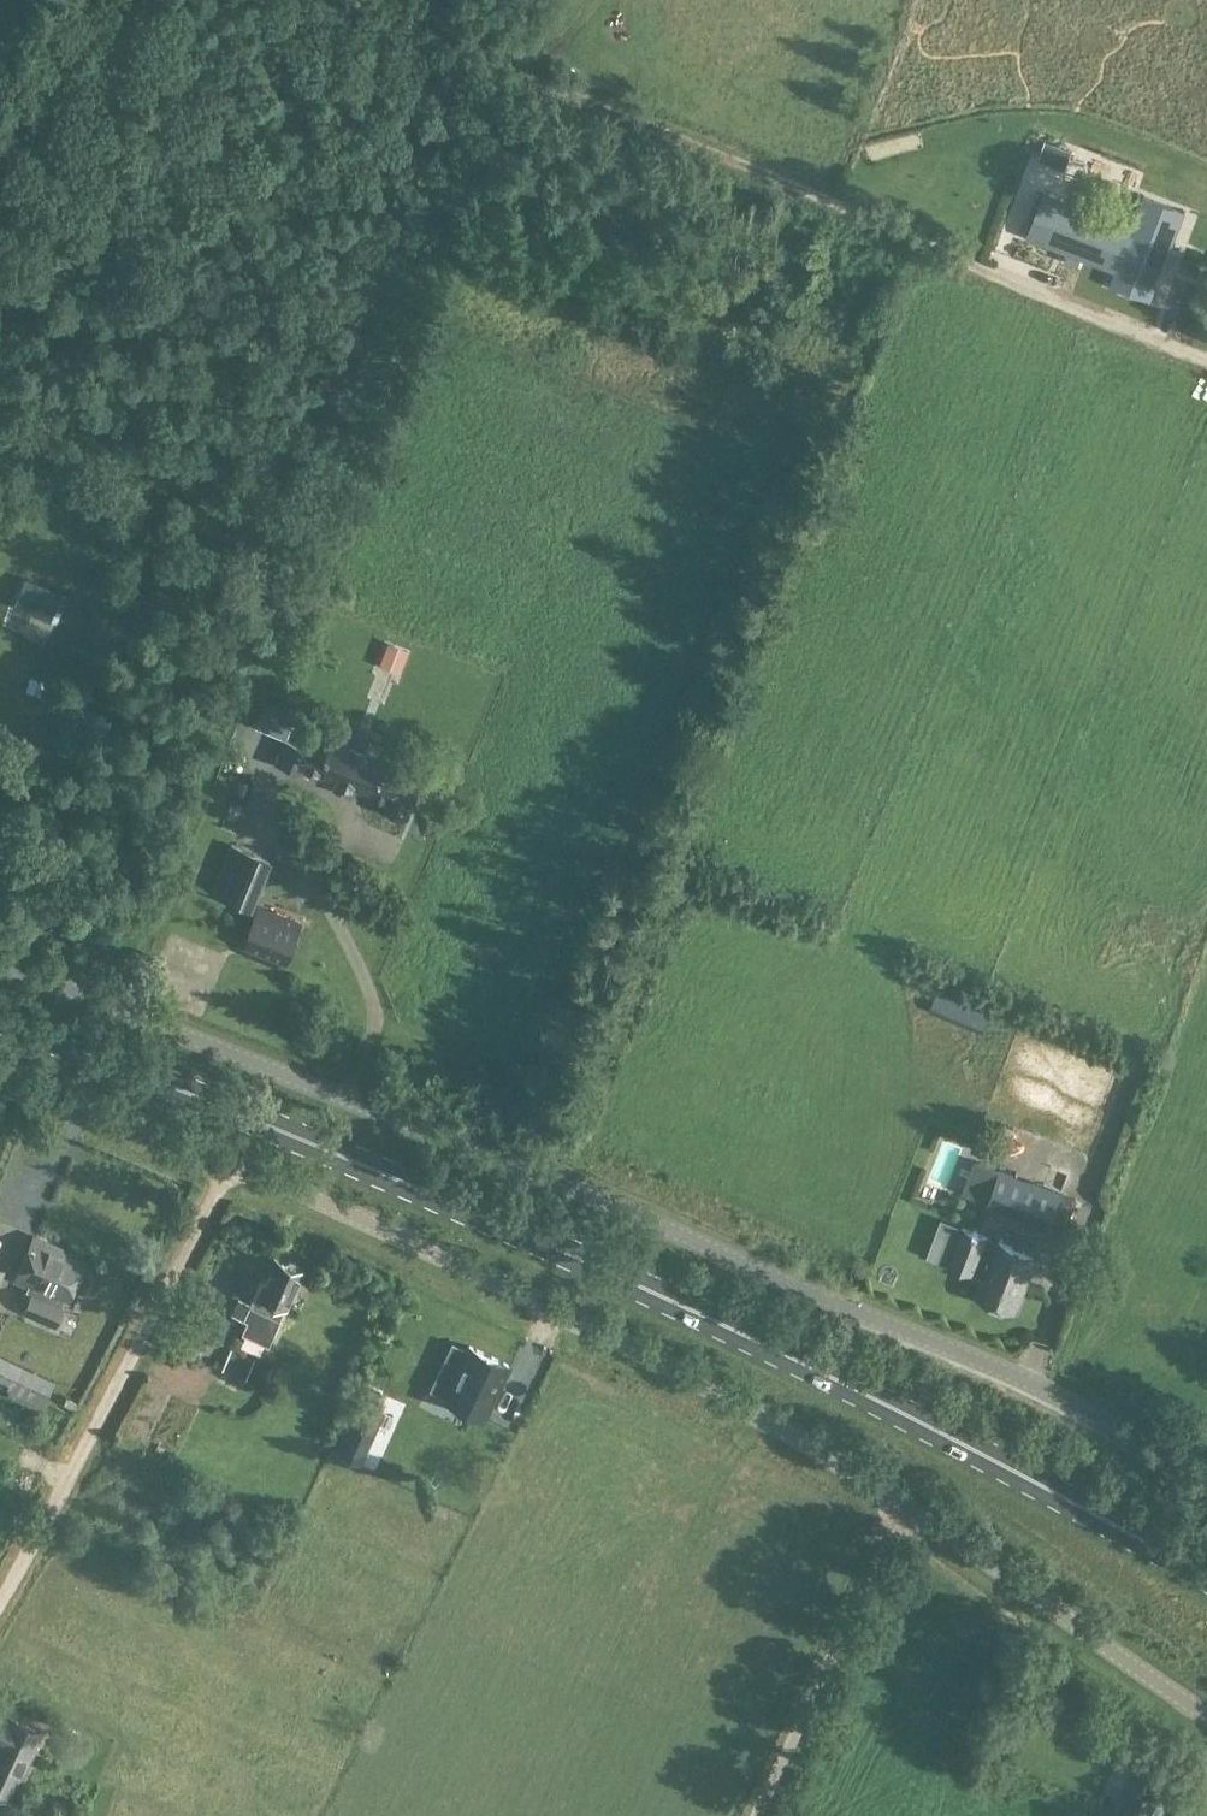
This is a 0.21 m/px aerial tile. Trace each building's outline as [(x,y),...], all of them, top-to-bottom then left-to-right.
[(1052,162),(1059,144),(1046,139),(1039,157),(1052,162)] [(1026,236),(1114,270),(1129,227),(1042,194),(1026,236)] [(1129,227),(1114,270),(1109,284),(1149,299),(1184,211),(1141,195),(1129,227)] [(67,595),(24,578),(13,604),(56,622),(67,595)] [(322,754),(284,739),(275,762),(302,773),(304,767),(315,772),(315,773),(335,781),(334,782),(350,789),(351,787),(371,795),(371,794),(382,799),(378,808),(406,819),(417,793),(378,777),(385,759),(366,751),(349,744),(330,736),(322,754)] [(231,842),(211,893),(252,909),(273,859),(231,842)] [(255,908),(242,942),(284,958),(297,925),(255,908)] [(938,987),(929,1008),(974,1027),(983,1006),(938,987)] [(988,1200),(986,1205),(1048,1230),(1062,1192),(1001,1169),(978,1159),(965,1190),(988,1200)] [(949,1243),(958,1216),(936,1210),(928,1236),(949,1243)] [(962,1225),(947,1264),(975,1274),(989,1236),(962,1225)] [(55,1322),(61,1306),(58,1305),(62,1295),(67,1297),(81,1265),(58,1256),(60,1252),(33,1241),(19,1274),(39,1282),(37,1289),(29,1286),(20,1308),(55,1322)] [(999,1242),(979,1295),(1015,1310),(1036,1257),(999,1242)] [(268,1344),(285,1305),(301,1270),(273,1257),(257,1292),(254,1291),(242,1318),(247,1320),(241,1332),(268,1344)] [(190,1303),(181,1325),(221,1341),(230,1320),(190,1303)] [(469,1347),(443,1399),(481,1419),(508,1366),(469,1347)] [(260,1365),(231,1350),(214,1382),(243,1397),(260,1365)] [(55,1379),(0,1357),(0,1380),(8,1383),(5,1390),(44,1406),(55,1379)] [(359,1400),(335,1453),(360,1464),(384,1412),(359,1400)] [(497,1420),(511,1427),(518,1412),(504,1405),(497,1420)] [(986,1698),(981,1707),(989,1712),(994,1703),(986,1698)] [(9,1798),(39,1731),(0,1713),(0,1793),(9,1798)] [(1149,1795),(1131,1787),(1117,1815),(1147,1815),(1156,1798),(1149,1795)] [(47,1815),(25,1803),(18,1815),(47,1815)]
